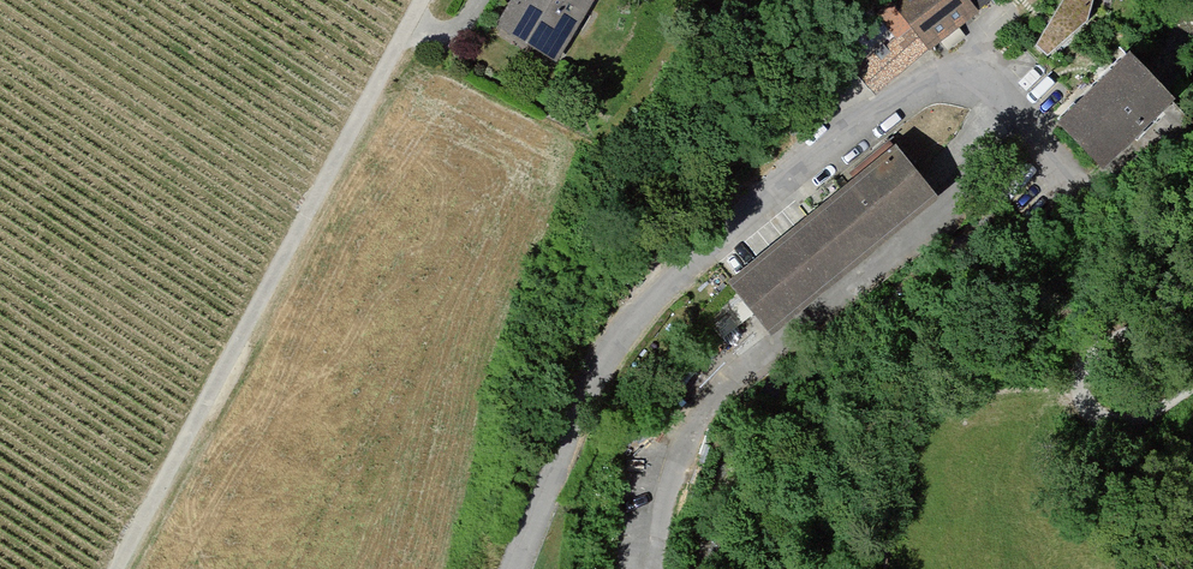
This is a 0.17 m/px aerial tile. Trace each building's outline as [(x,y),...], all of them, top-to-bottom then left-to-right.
[(496,25),(557,60),(592,0),(510,0),(496,25)] [(884,5),(905,30),(923,52),(925,54),(990,0),(890,0),(884,5)] [(1045,54),(1091,14),(1092,0),(1063,0),(1054,14),(1035,41),(1045,54)] [(923,52),(905,30),(857,68),(875,91),(923,52)] [(1129,55),(1054,122),(1093,165),(1143,120),(1168,98),(1129,55)] [(724,281),(765,333),(939,198),(898,146),(724,281)]
